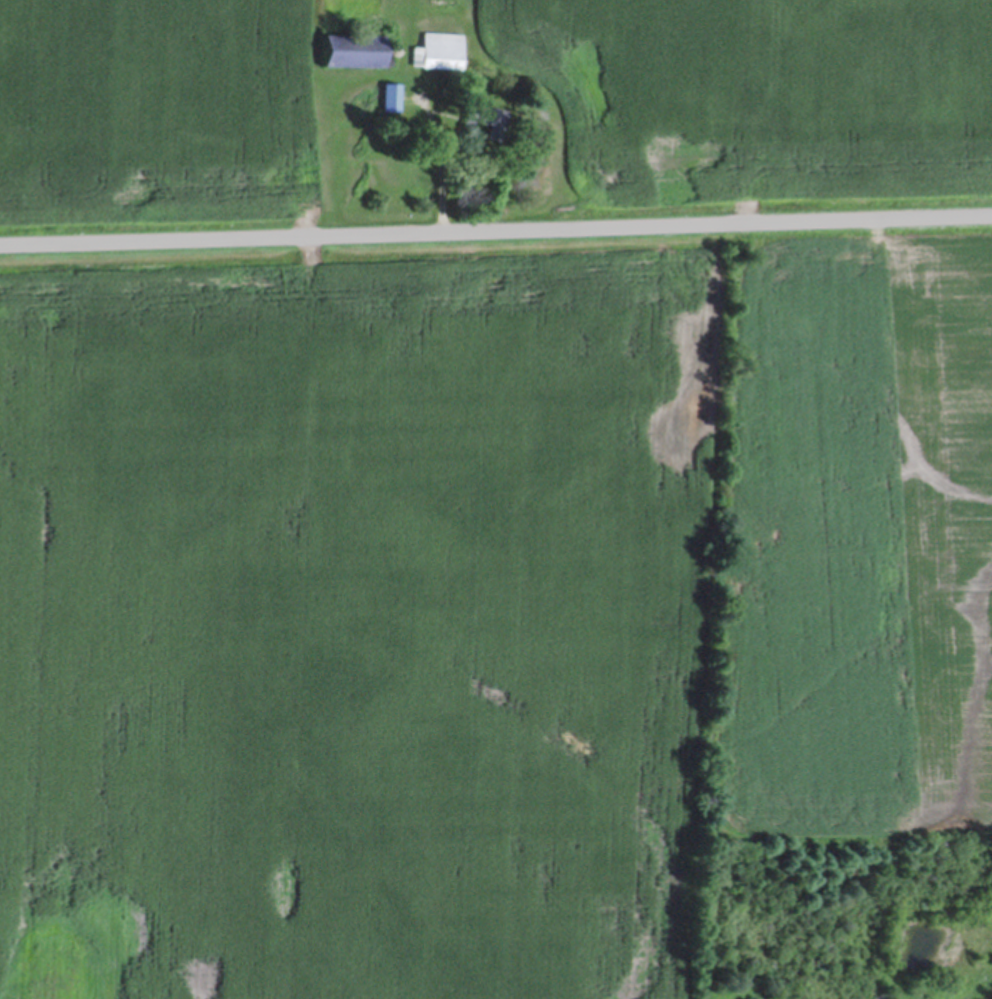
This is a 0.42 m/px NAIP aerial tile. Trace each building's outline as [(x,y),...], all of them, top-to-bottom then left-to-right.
[(412,45),(411,65),(459,67),(460,31),(421,30),(421,46),(412,45)] [(376,65),(376,33),(315,33),(315,64),(376,65)] [(382,109),(399,109),(399,82),(382,82),(382,109)] [(504,108),(462,100),(456,132),(498,140),(504,108)]
